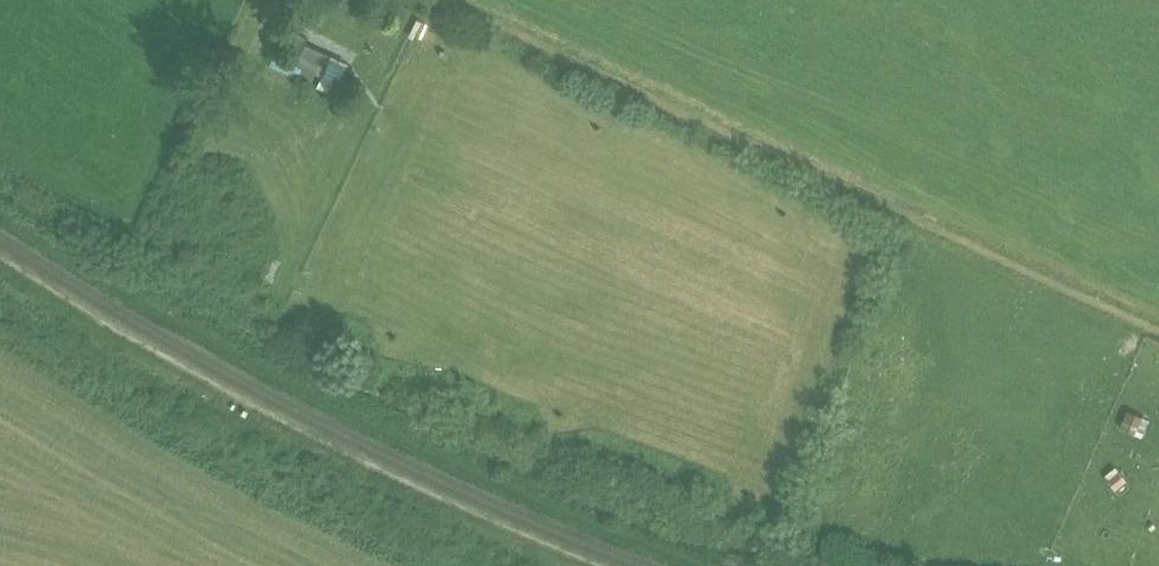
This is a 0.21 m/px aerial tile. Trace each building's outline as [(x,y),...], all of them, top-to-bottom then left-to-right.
[(307,41),(298,62),(317,71),(327,51),(307,41)]
